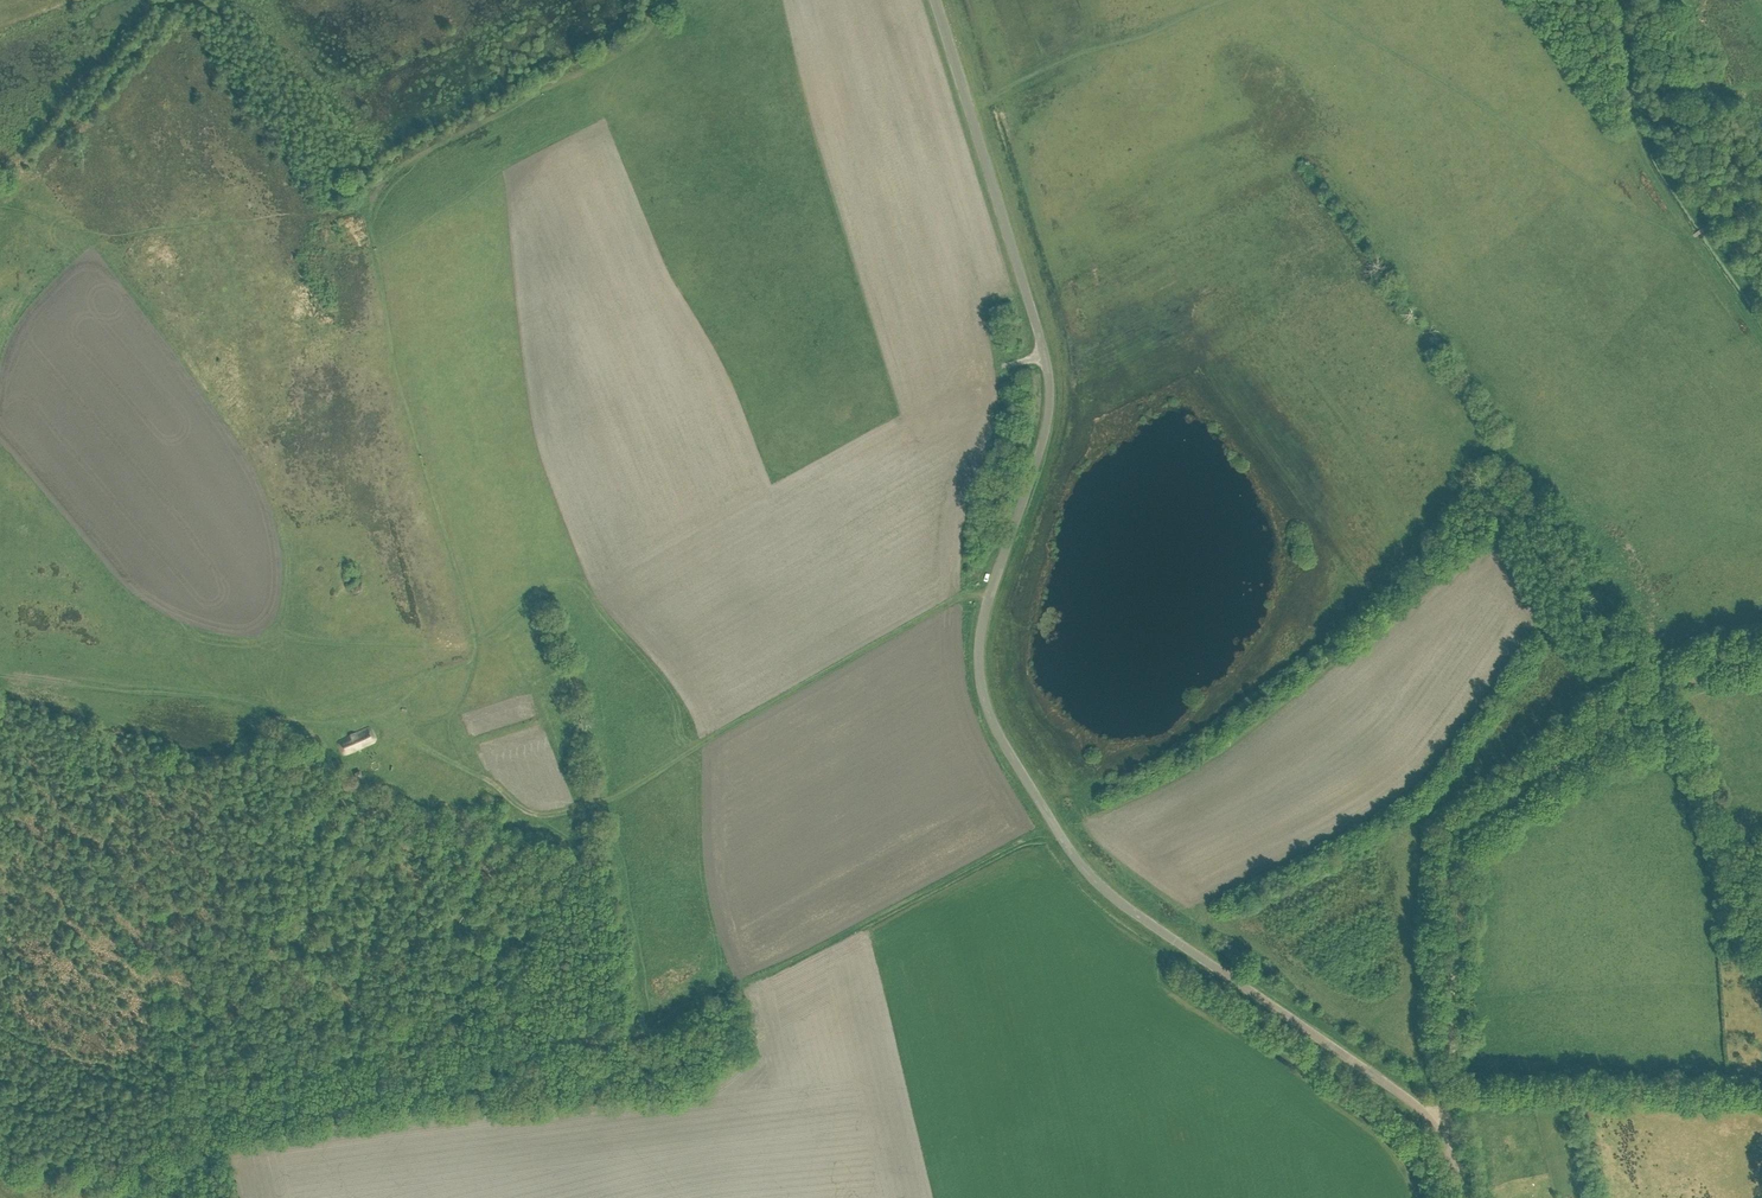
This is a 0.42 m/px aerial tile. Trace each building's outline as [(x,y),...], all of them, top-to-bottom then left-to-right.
[(370,727),(338,741),(345,756),(377,742),(370,727)]
